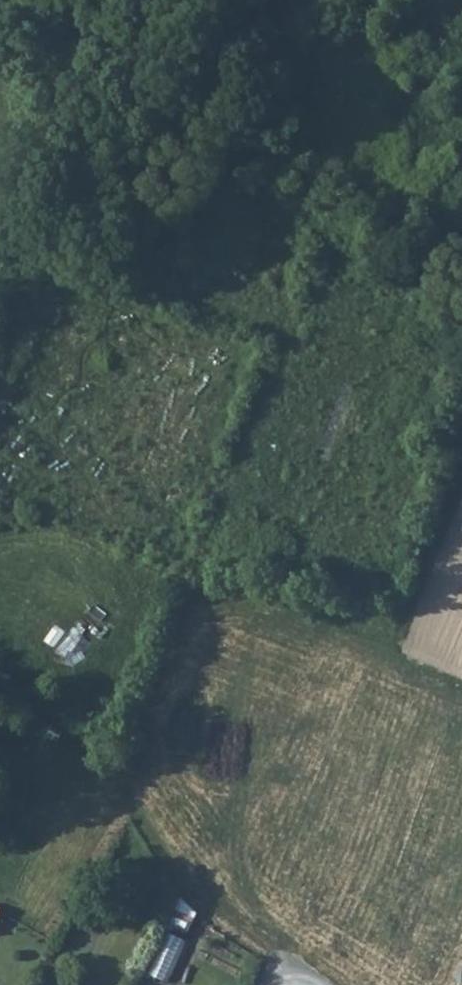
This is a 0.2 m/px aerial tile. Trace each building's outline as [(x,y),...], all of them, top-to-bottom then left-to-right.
[(153,974),(171,982),(189,942),(171,934),(153,974)]
